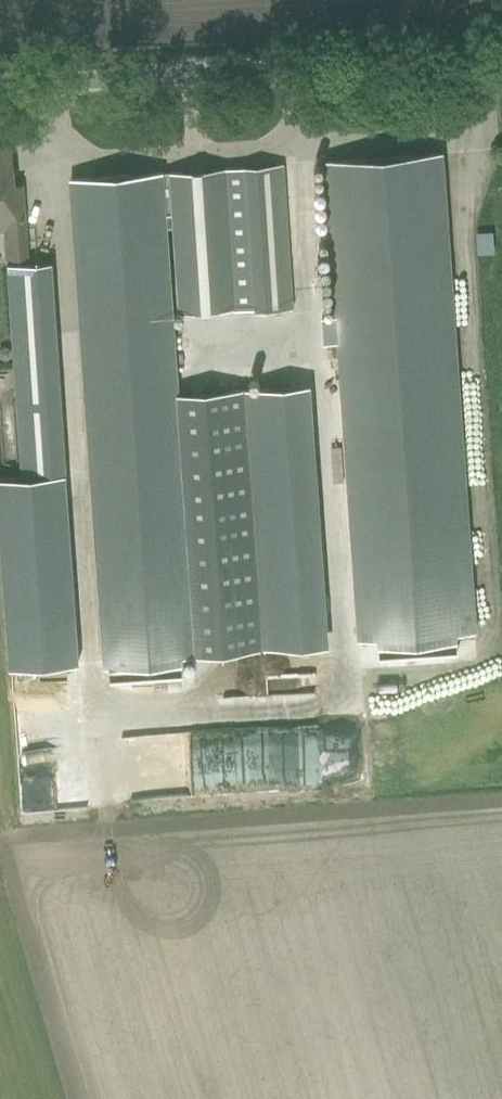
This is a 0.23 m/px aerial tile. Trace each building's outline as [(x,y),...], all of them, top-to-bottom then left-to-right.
[(4,230),(6,249),(7,259),(9,259),(32,258),(26,185),(15,185),(14,169),(13,147),(0,148),(0,231),(4,230)] [(384,636),(386,667),(452,663),(450,632),(477,630),(444,151),(325,159),(358,638),(384,636)] [(118,661),(119,690),(185,685),(183,655),(198,654),(180,393),(167,213),(173,213),(180,313),(256,307),(256,311),(293,309),(284,164),(171,172),(69,177),(102,661),(118,661)] [(478,232),(477,232),(479,253),(494,252),(495,252),(493,231),(478,232)] [(7,265),(22,476),(67,473),(52,262),(7,265)] [(0,348),(0,358),(6,360),(12,356),(11,348),(4,345),(0,348)] [(311,384),(242,389),(261,650),(329,645),(311,384)] [(242,389),(180,393),(198,654),(261,650),(242,389)] [(0,477),(0,543),(9,667),(79,662),(67,473),(22,476),(0,477)] [(21,742),(24,770),(86,764),(89,794),(111,792),(106,747),(75,750),(74,737),(21,742)]
